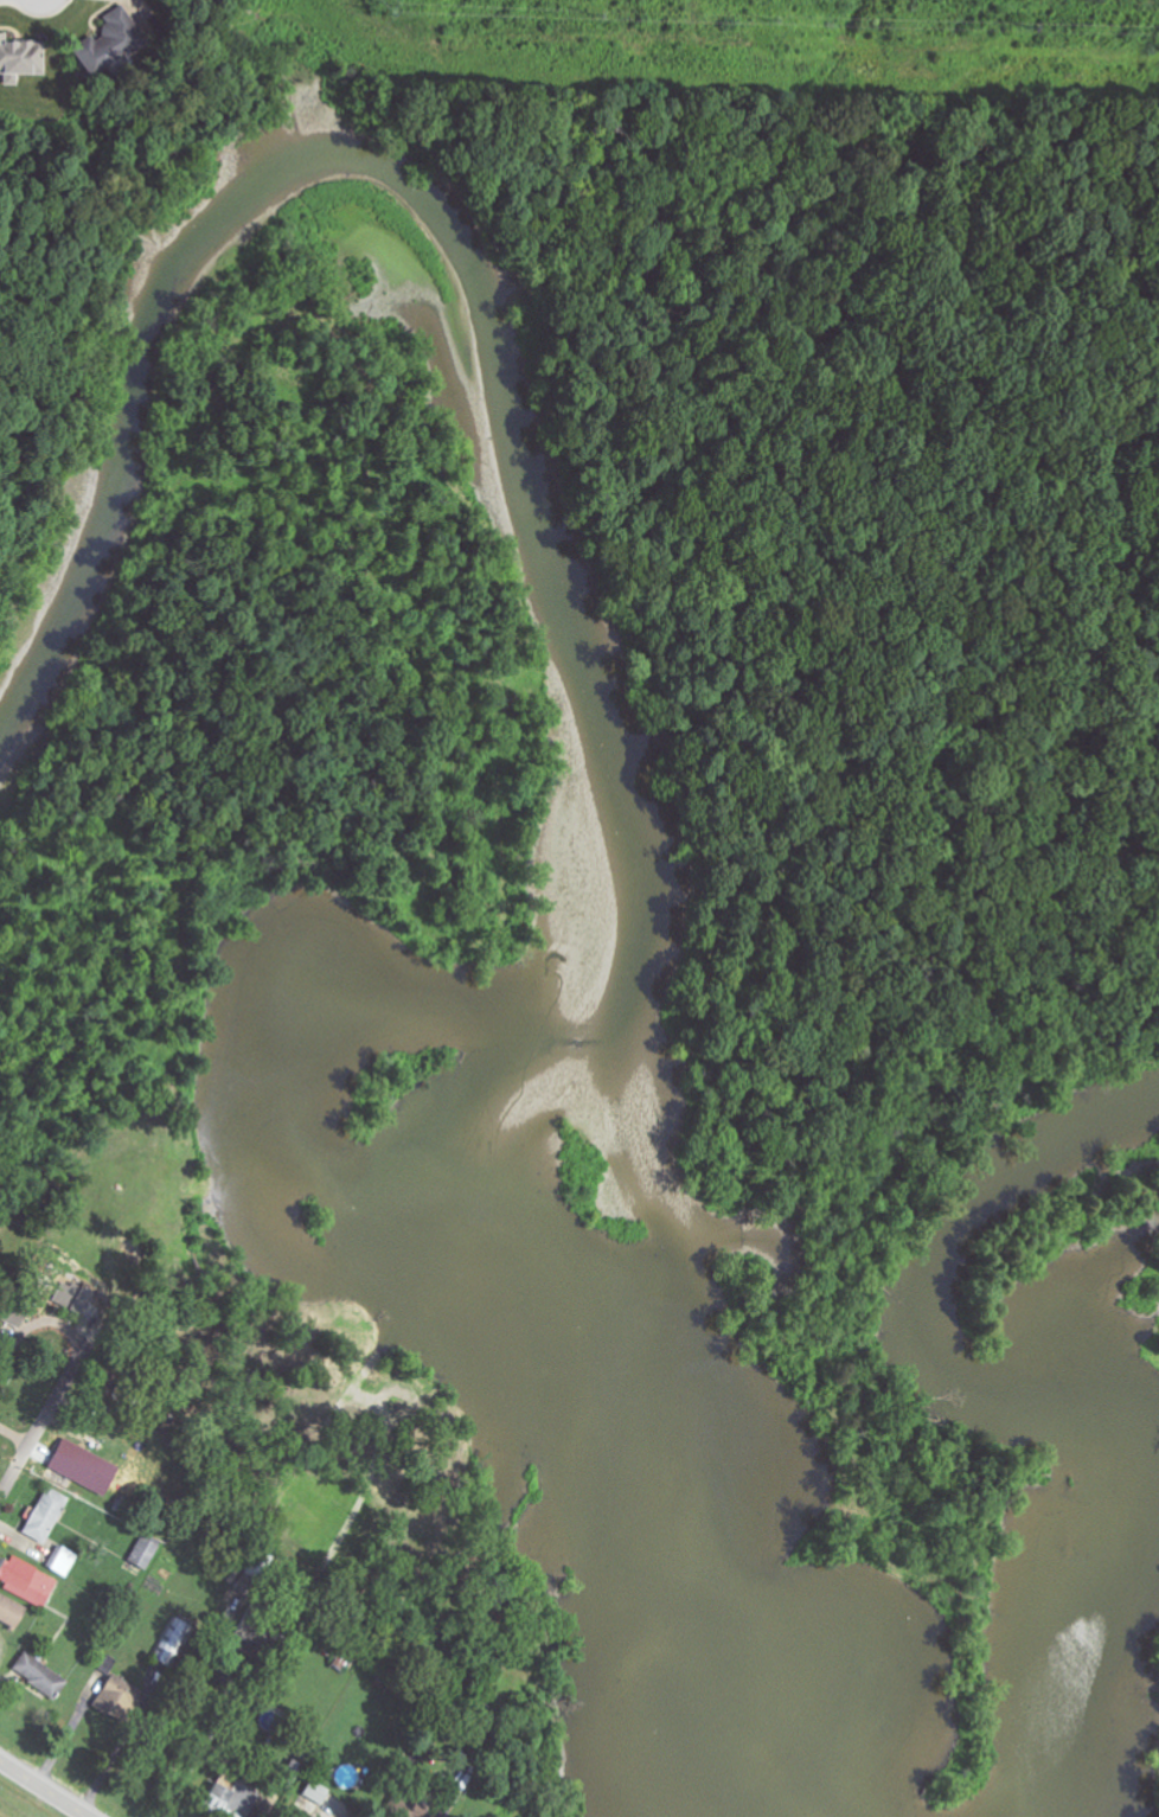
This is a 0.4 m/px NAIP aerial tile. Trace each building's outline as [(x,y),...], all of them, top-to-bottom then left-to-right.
[(75,48),(94,77),(147,42),(123,5),(104,18),(109,26),(97,33),(75,48)] [(45,43),(9,42),(9,35),(0,34),(0,77),(4,77),(4,88),(17,88),(17,78),(45,78),(45,43)] [(93,1295),(63,1281),(53,1303),(83,1317),(93,1295)] [(48,1545),(69,1496),(46,1486),(25,1535),(48,1545)] [(161,1547),(142,1537),(130,1562),(149,1571),(161,1547)] [(80,1555),(63,1547),(52,1569),(68,1578),(80,1555)] [(45,1609),(60,1579),(11,1555),(0,1577),(0,1578),(8,1582),(5,1589),(45,1609)] [(28,1608),(0,1595),(0,1621),(18,1629),(28,1608)] [(174,1667),(194,1625),(175,1615),(154,1657),(174,1667)] [(70,1679),(26,1651),(14,1670),(58,1698),(70,1679)] [(93,1703),(120,1724),(144,1693),(118,1672),(93,1703)] [(285,1777),(296,1783),(307,1762),(295,1756),(285,1777)] [(305,1794),(324,1805),(332,1789),(313,1779),(305,1794)] [(218,1782),(206,1805),(230,1816),(249,1816),(262,1792),(239,1780),(234,1790),(218,1782)]
